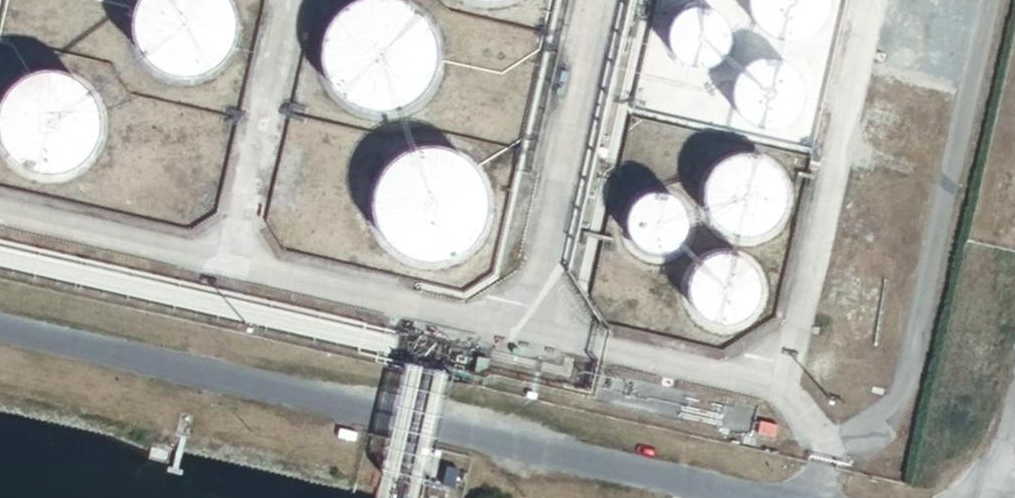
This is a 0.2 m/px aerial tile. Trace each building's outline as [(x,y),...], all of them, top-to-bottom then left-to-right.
[(242,17),(240,11),(239,5),(236,0),(148,0),(146,4),(144,10),(143,16),(142,22),(143,28),(144,35),(146,41),(148,46),(151,52),(155,57),(160,61),(165,65),(171,68),(176,70),(182,72),(189,73),(195,73),(201,72),(207,70),(213,68),(219,65),(224,61),(228,57),(232,53),(235,47),(238,42),(240,36),(241,30),(242,24),(242,17)] [(442,44),(440,37),(438,30),(435,24),(432,18),(427,13),(422,8),(417,4),(410,0),(363,0),(357,3),(351,7),(346,12),(341,18),(337,23),(335,30),(332,36),(331,43),(330,50),(331,57),(332,64),(334,71),(337,77),(341,83),(345,88),(350,93),(356,98),(362,101),(369,103),(375,105),(382,106),(389,106),(396,105),(403,104),(410,101),(416,98),(421,94),(427,89),(431,84),(435,78),(438,72),(440,65),(441,58),(442,51),(442,44)] [(831,8),(832,4),(833,0),(753,0),(753,3),(754,7),(755,13),(758,17),(760,21),(763,25),(767,28),(771,32),(776,34),(780,36),(785,37),(790,38),(795,38),(800,37),(805,36),(809,34),(814,32),(818,29),(822,25),(825,22),(828,17),(830,13),(831,8)] [(733,37),(733,34),(733,30),(732,26),(731,23),(730,19),(728,16),(725,13),(723,11),(719,8),(716,7),(713,5),(709,4),(705,4),(702,4),(698,4),(694,5),(691,6),(688,8),(685,10),(682,13),(679,16),(677,19),(676,23),(675,26),(674,30),(674,33),(674,37),(675,41),(676,44),(677,48),(679,51),(682,54),(684,56),(687,59),(690,60),(694,62),(697,63),(701,63),(705,63),(709,63),(712,62),(716,61),(719,59),(722,57),(725,54),(727,51),(729,48),(731,45),(732,41),(733,37)] [(806,96),(807,91),(806,87),(806,83),(804,78),(802,74),(800,71),(797,67),(794,64),(791,62),(787,60),(783,58),(779,57),(775,56),(770,56),(766,57),(762,58),(758,59),(754,62),(750,64),(747,67),(745,70),(742,74),(740,78),(739,82),(738,86),(738,90),(738,95),(739,99),(740,103),(742,107),(744,111),(747,114),(750,117),(754,120),(758,122),(761,124),(765,125),(770,125),(774,125),(778,125),(782,124),(786,122),(790,120),(794,118),(797,115),(800,111),(802,108),(804,104),(805,100),(806,96)] [(107,121),(106,115),(105,108),(103,102),(101,96),(98,91),(94,86),(89,82),(84,78),(78,75),(73,73),(67,71),(61,71),(54,71),(48,71),(42,73),(36,75),(31,78),(26,82),(21,86),(17,91),(14,96),(11,102),(9,107),(8,114),(7,120),(8,126),(9,132),(10,138),(13,144),(17,149),(20,154),(25,158),(30,162),(35,165),(41,167),(47,169),(53,170),(60,170),(66,169),(72,168),(78,165),(83,162),(88,159),(93,155),(97,150),(100,144),(103,139),(105,133),(106,127),(107,121)] [(492,200),(491,194),(490,186),(488,180),(485,173),(481,168),(477,162),(472,157),(466,153),(460,150),(454,147),(447,145),(440,144),(433,144),(426,145),(419,147),(413,149),(407,153),(401,157),(396,161),(391,167),(387,173),(384,179),(382,186),(381,193),(380,200),(381,207),(382,214),(384,220),(387,227),(391,233),(395,238),(400,243),(406,247),(412,250),(418,253),(425,255),(432,256),(439,256),(446,255),(453,253),(459,251),(466,247),(471,243),(476,239),(481,233),(485,227),(488,221),(490,214),(491,208),(492,200)] [(787,206),(788,201),(789,197),(790,192),(789,187),(789,182),(787,177),(785,172),(782,168),(779,164),(775,161),(771,158),(767,155),(762,153),(758,152),(752,151),(747,151),(743,152),(737,153),(733,155),(728,158),(724,161),(721,164),(717,168),(715,172),(713,176),(711,181),(710,186),(710,191),(710,196),(711,201),(712,206),(714,210),(717,215),(720,218),(724,222),(728,225),(732,227),(737,229),(742,231),(747,231),(752,231),(757,231),(762,230),(766,228),(771,225),(775,222),(779,219),(782,215),(785,211),(787,206)] [(691,222),(691,218),(691,215),(690,211),(689,207),(687,204),(685,201),(683,198),(680,195),(677,193),(674,191),(670,190),(667,189),(663,188),(659,188),(656,189),(652,189),(649,191),(645,192),(642,195),(640,197),(637,200),(635,203),(634,206),(632,210),(631,214),(631,217),(631,221),(632,225),(633,229),(635,232),(637,235),(639,238),(642,241),(645,243),(648,245),(652,246),(656,247),(659,248),(663,248),(666,247),(670,246),(674,245),(677,243),(680,241),(683,238),(685,236),(687,232),(689,229),(690,226),(691,222)] [(763,290),(763,286),(763,282),(762,277),(761,273),(759,269),(757,265),(754,262),(751,259),(748,257),(744,254),(740,253),(736,252),(731,251),(727,251),(723,251),(718,252),(714,254),(711,256),(707,259),(704,262),(701,265),(699,269),(697,273),(695,277),(695,281),(694,285),(695,289),(695,294),(697,298),(698,302),(701,306),(704,309),(706,312),(710,314),(714,317),(718,318),(722,319),(727,320),(731,320),(735,319),(739,318),(743,317),(747,315),(751,312),(754,309),(756,306),(759,302),(761,298),(762,294),(763,290)]
